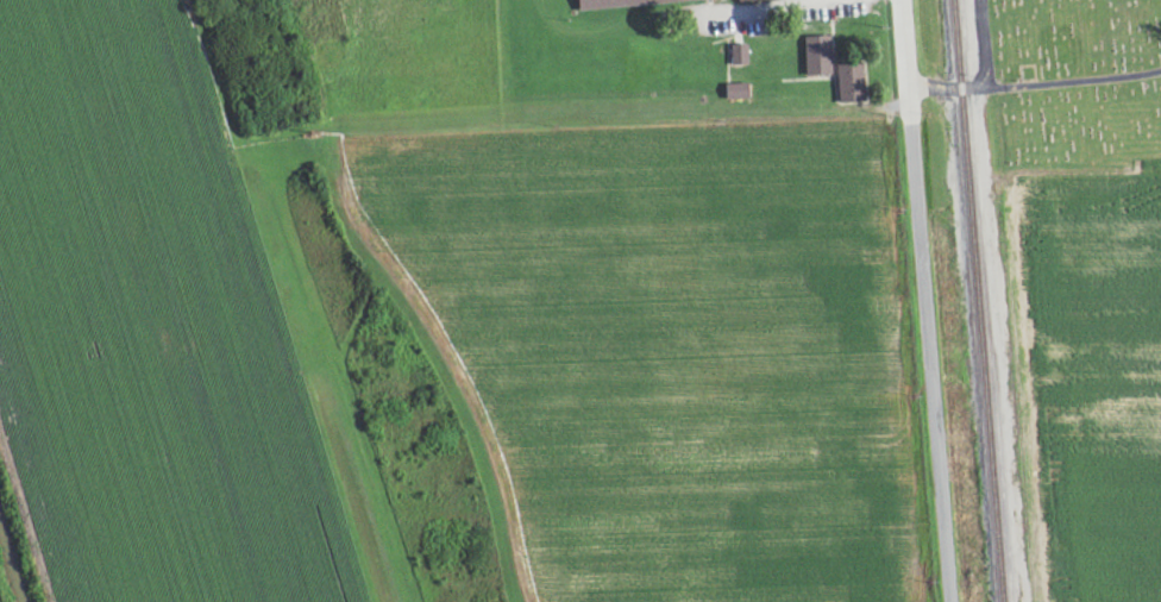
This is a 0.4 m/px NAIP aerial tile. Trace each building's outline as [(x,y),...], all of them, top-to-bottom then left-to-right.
[(718,0),(573,0),(574,11),(718,0)] [(802,38),(803,77),(829,76),(828,37),(802,38)] [(746,45),(729,46),(730,66),(746,66),(746,45)] [(836,104),(861,103),(859,66),(835,66),(836,104)] [(745,85),(722,85),(722,101),(745,102),(745,85)]
